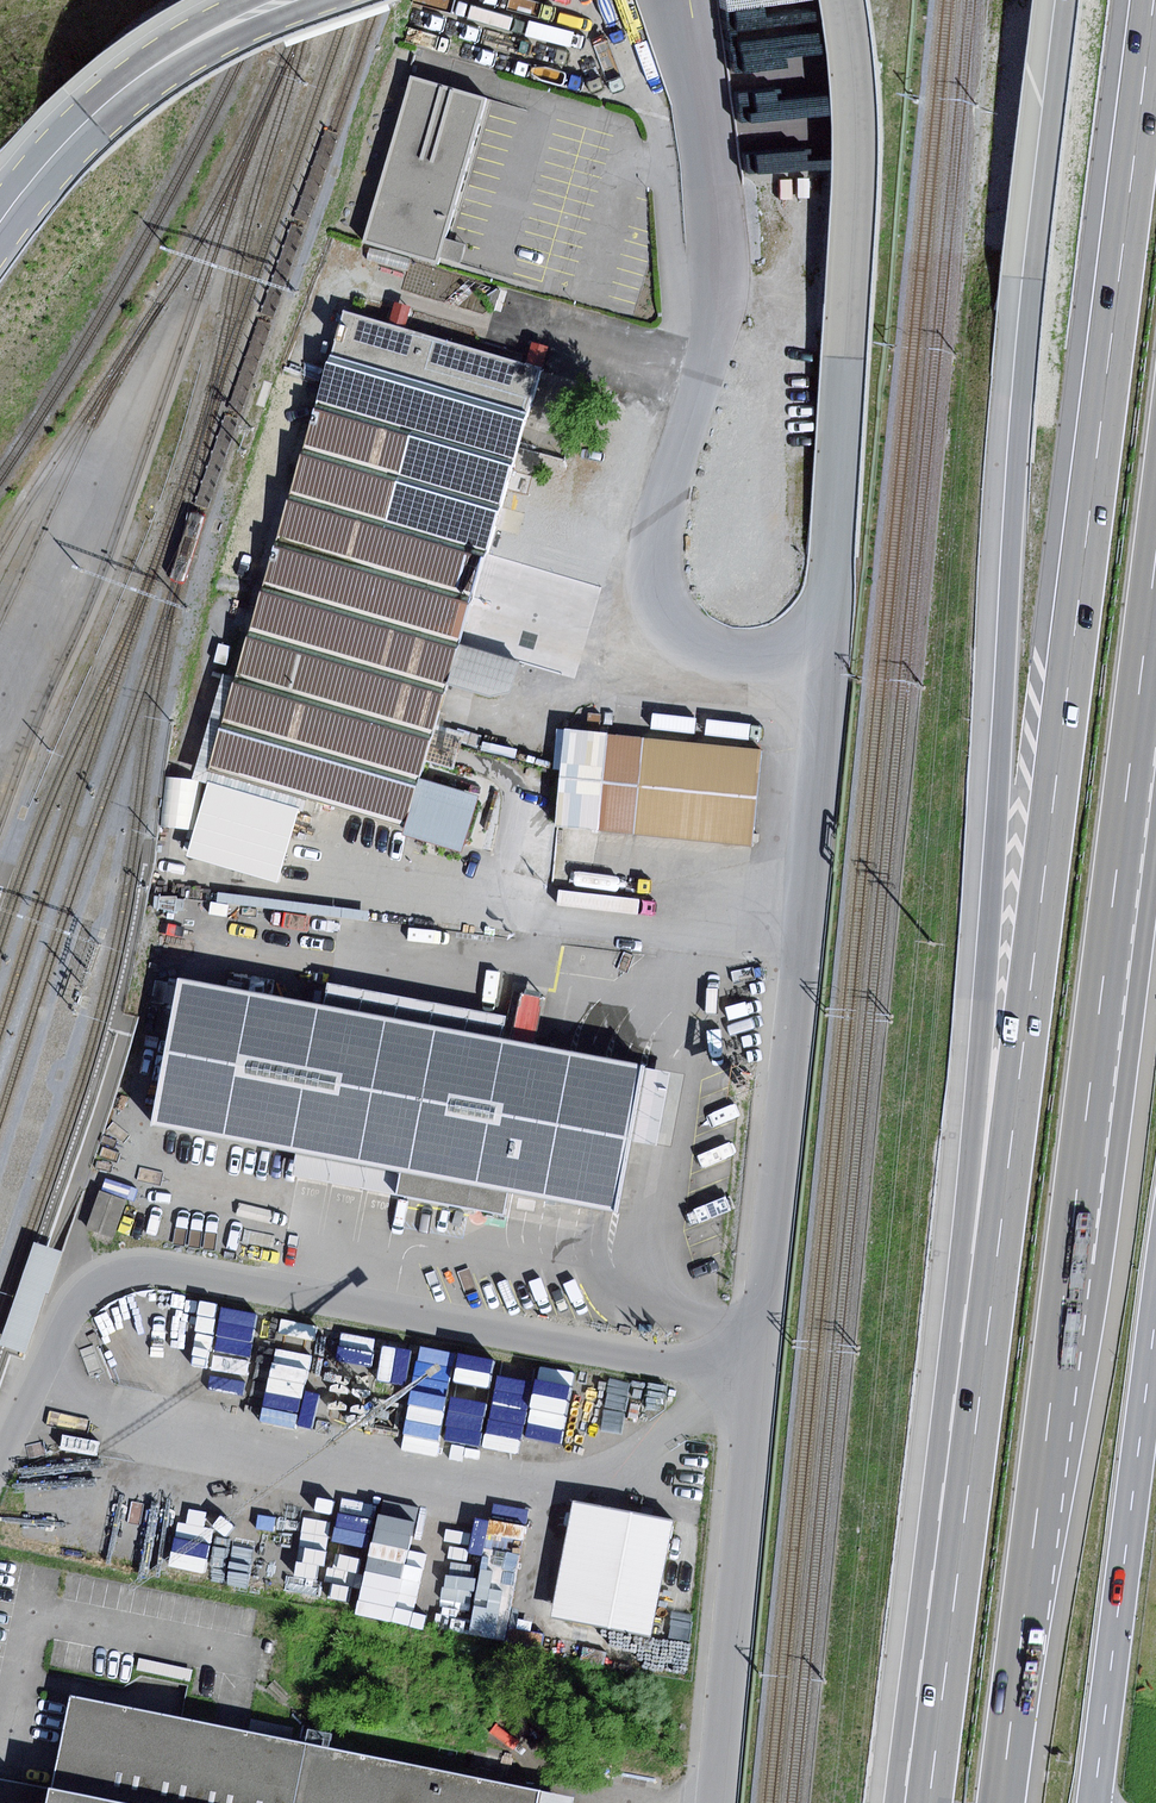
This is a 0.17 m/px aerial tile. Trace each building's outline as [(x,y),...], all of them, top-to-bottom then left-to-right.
[(742,165),(828,158),(815,13),(750,18),(748,2),(728,3),(742,165)] [(410,79),(363,241),(436,262),(483,99),(410,79)] [(542,368),(347,311),(318,403),(419,433),(393,519),(488,547),(542,368)] [(318,403),(263,583),(460,642),(488,547),(393,519),(419,433),(318,403)] [(490,555),(484,575),(527,588),(533,568),(490,555)] [(434,734),(460,642),(263,583),(236,679),(434,734)] [(465,647),(454,686),(494,697),(512,691),(520,661),(465,647)] [(434,734),(236,679),(211,769),(409,824),(422,778),(434,734)] [(758,751),(567,731),(556,824),(748,845),(758,751)] [(409,824),(407,833),(464,851),(481,796),(422,778),(409,824)] [(195,874),(202,823),(168,818),(161,869),(195,874)] [(330,982),(325,1011),(502,1044),(507,1015),(330,982)] [(325,1011),(181,986),(155,1128),(296,1153),(403,1172),(398,1195),(507,1215),(510,1193),(621,1212),(634,1138),(664,1143),(676,1074),(502,1044),(325,1011)] [(292,1175),(398,1195),(403,1172),(296,1153),(292,1175)] [(102,1190),(87,1228),(114,1238),(128,1200),(102,1190)] [(284,1313),(258,1428),(293,1436),(319,1321),(284,1313)] [(337,1366),(411,1377),(416,1342),(342,1331),(337,1366)] [(564,1436),(576,1369),(460,1346),(457,1363),(421,1356),(404,1443),(517,1465),(524,1428),(564,1436)] [(377,1514),(385,1481),(353,1474),(345,1507),(377,1514)] [(673,1523),(578,1505),(556,1615),(652,1633),(673,1523)] [(68,1698),(50,1789),(3,1779),(0,1793),(0,1802),(529,1802),(531,1790),(68,1698)] [(531,1790),(529,1802),(573,1802),(574,1798),(531,1790)]
